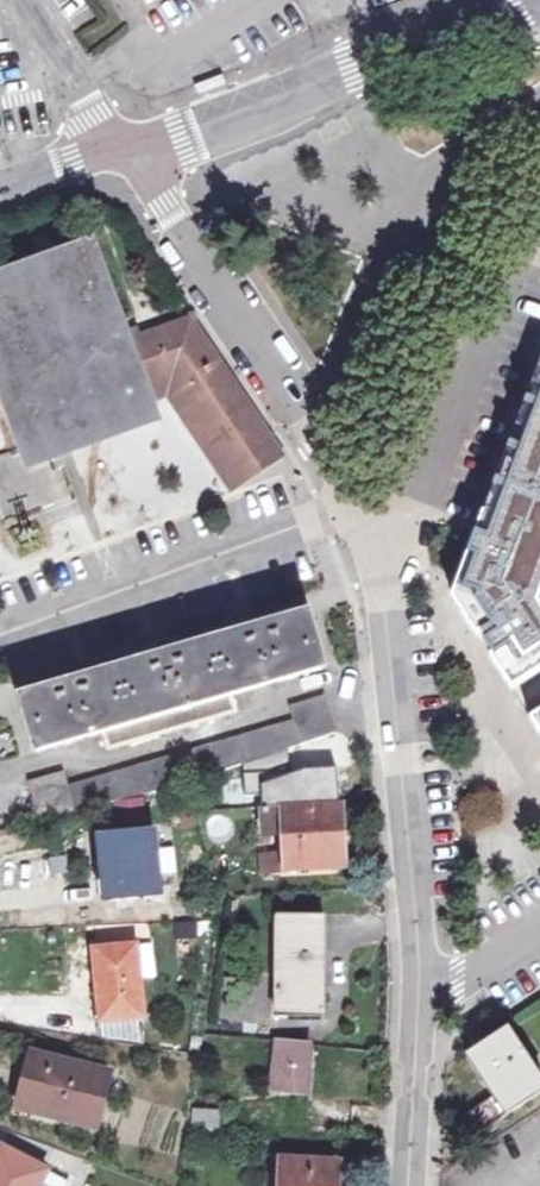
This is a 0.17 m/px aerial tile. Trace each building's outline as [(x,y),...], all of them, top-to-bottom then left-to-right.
[(135,342),(95,238),(0,271),(0,400),(28,474),(165,424),(156,400),(135,342)] [(182,414),(193,407),(231,382),(191,324),(135,342),(156,400),(169,395),(182,414)] [(539,406),(539,372),(499,480),(510,484),(539,406)] [(281,456),(231,382),(193,407),(235,469),(243,480),(281,456)] [(539,496),(539,406),(510,484),(539,496)] [(231,488),(243,480),(235,469),(193,407),(182,414),(231,488)] [(494,525),(510,484),(499,480),(457,587),(461,611),(473,580),(494,525)] [(510,484),(494,525),(473,580),(461,611),(512,692),(539,672),(539,496),(510,484)] [(324,669),(309,617),(270,627),(23,700),(40,749),(106,731),(112,750),(171,733),(165,714),(189,707),(195,726),(237,714),(231,693),(324,669)] [(40,822),(84,811),(186,785),(240,767),(287,752),(336,736),(326,699),(292,708),(297,723),(69,790),(65,774),(30,784),(40,822)] [(165,714),(171,733),(195,726),(189,707),(165,714)] [(260,810),(338,807),(336,772),(289,773),(287,752),(240,767),(242,798),(260,798),(260,810)] [(284,857),(285,871),(348,868),(346,835),(340,835),(338,807),(260,810),(262,836),(283,835),(284,857)] [(108,861),(113,901),(161,896),(156,833),(101,838),(103,862),(108,861)] [(260,873),(285,871),(284,857),(259,858),(260,873)] [(108,861),(103,862),(96,863),(99,903),(113,901),(108,861)] [(207,888),(210,901),(223,899),(220,886),(207,888)] [(246,886),(229,887),(230,897),(246,896),(246,886)] [(278,1013),(326,1012),(326,987),(320,987),(321,921),(279,922),(278,1013)] [(93,951),(98,996),(110,994),(113,1024),(146,1021),(139,948),(93,951)] [(101,1026),(113,1024),(110,994),(98,996),(101,1026)] [(146,1021),(113,1024),(115,1042),(148,1047),(146,1021)] [(493,1098),(468,1116),(481,1134),(539,1094),(539,1078),(507,1030),(466,1059),(493,1098)] [(300,1078),(307,1078),(310,1047),(279,1043),(274,1093),(298,1096),(300,1078)] [(44,1107),(41,1118),(98,1132),(112,1076),(34,1057),(22,1102),(44,1107)] [(306,1096),(307,1078),(300,1078),(298,1096),(306,1096)] [(20,1112),(41,1118),(44,1107),(22,1102),(20,1112)] [(221,1133),(222,1113),(195,1111),(191,1131),(221,1133)] [(361,1135),(374,1135),(374,1123),(361,1123),(361,1135)] [(49,1175),(51,1173),(2,1149),(0,1153),(0,1185),(44,1185),(49,1175)] [(282,1185),(337,1185),(338,1166),(283,1163),(282,1185)] [(49,1175),(44,1185),(69,1185),(49,1175)]
